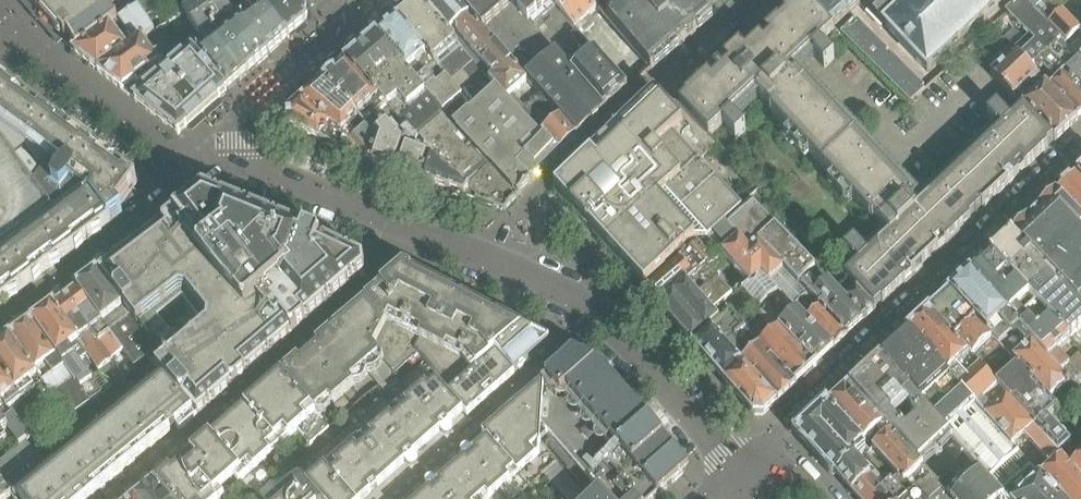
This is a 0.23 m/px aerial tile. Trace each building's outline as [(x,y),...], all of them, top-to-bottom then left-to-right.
[(63,42),(69,36),(77,48),(118,22),(108,9),(119,1),(118,0),(25,0),(63,42)] [(154,34),(155,33),(145,18),(148,17),(161,9),(154,0),(150,0),(138,8),(138,9),(118,22),(77,48),(75,49),(77,51),(73,53),(74,55),(98,73),(100,75),(154,34)] [(205,0),(165,0),(178,17),(183,13),(205,0)] [(212,30),(224,22),(234,16),(225,2),(229,0),(205,0),(183,13),(200,38),(212,30)] [(262,0),(258,0),(247,7),(256,18),(245,26),(270,56),(292,37),(262,0)] [(297,1),(297,0),(262,0),(292,37),(306,24),(308,16),(297,1)] [(502,53),(484,32),(456,0),(423,0),(420,3),(459,50),(488,82),(496,90),(498,89),(541,138),(562,119),(528,82),(502,53)] [(491,0),(456,0),(484,32),(498,20),(496,17),(502,12),(491,0)] [(549,0),(491,0),(502,12),(496,17),(498,20),(501,24),(501,25),(516,41),(502,53),(528,82),(541,70),(534,62),(574,30),(549,0)] [(590,0),(549,0),(574,30),(580,37),(617,80),(640,60),(596,7),(590,0)] [(697,0),(603,0),(596,7),(640,60),(651,71),(713,18),(697,0)] [(855,0),(806,0),(805,1),(833,29),(844,19),(843,18),(858,3),(855,0)] [(1005,0),(892,0),(875,16),(926,72),(1005,0)] [(1022,0),(1021,0),(1005,15),(1028,38),(1012,53),(1014,55),(991,77),(1014,100),(1029,85),(1032,88),(1040,81),(1030,71),(1044,58),(1064,77),(1080,94),(1080,62),(1022,0)] [(1058,11),(1070,0),(1022,0),(1080,62),(1080,34),(1058,11)] [(857,132),(801,72),(815,59),(824,69),(834,60),(824,50),(820,46),(833,33),(831,31),(833,29),(805,1),(797,8),(796,6),(745,54),(740,47),(685,99),(686,101),(678,108),(716,148),(717,149),(719,147),(709,138),(722,126),(726,130),(725,131),(735,141),(745,131),(736,121),(759,99),(771,112),(769,113),(822,167),(857,132)] [(459,50),(420,3),(409,12),(399,21),(440,67),(459,50)] [(924,87),(857,19),(855,21),(854,20),(839,34),(910,103),(923,90),(921,89),(924,87)] [(473,111),(438,69),(440,67),(399,21),(383,34),(378,38),(413,75),(445,112),(457,125),(473,111)] [(270,56),(245,26),(244,25),(233,33),(224,22),(212,30),(249,74),(270,56)] [(249,74),(212,30),(200,38),(210,51),(199,59),(228,92),(249,74)] [(628,91),(617,80),(580,37),(574,30),(534,62),(541,70),(528,82),(562,119),(577,137),(605,111),(628,91)] [(168,73),(161,66),(173,57),(154,34),(100,75),(122,92),(135,102),(168,73)] [(445,112),(413,75),(378,38),(357,56),(349,63),(398,116),(413,132),(416,136),(445,112)] [(228,92),(199,59),(188,47),(173,57),(161,66),(168,73),(203,114),(228,92)] [(1035,67),(1040,73),(1043,70),(1053,80),(1046,87),(1050,90),(1078,120),(1080,117),(1080,94),(1064,77),(1044,58),(1035,67)] [(375,136),(398,116),(349,63),(329,81),(324,84),(375,136)] [(203,114),(168,73),(135,102),(178,136),(203,114)] [(402,176),(413,132),(398,116),(375,136),(324,84),(302,104),(330,128),(366,160),(364,162),(402,176)] [(136,186),(14,96),(0,85),(0,309),(123,216),(121,213),(118,211),(121,208),(141,193),(136,186)] [(1078,120),(1050,90),(1046,86),(1022,109),(1023,110),(1053,141),(1054,142),(1078,120)] [(532,182),(577,137),(562,119),(541,138),(498,89),(496,90),(473,111),(457,125),(445,112),(416,136),(431,153),(475,202),(476,202),(504,212),(520,196),(519,196),(531,184),(533,183),(532,182)] [(742,209),(700,163),(716,148),(678,108),(675,104),(674,106),(669,111),(654,94),(554,190),(569,206),(568,206),(647,291),(694,250),(709,266),(721,255),(733,244),(720,231),(742,209)] [(330,128),(302,104),(288,116),(289,120),(289,124),(319,142),(330,128)] [(882,304),(973,219),(1047,149),(1046,147),(1053,141),(1023,110),(1010,123),(1006,119),(1007,118),(997,108),(986,118),(996,128),(921,199),(857,132),(822,167),(874,221),(873,221),(885,233),(864,253),(854,243),(844,252),(853,262),(854,262),(858,266),(844,279),(856,291),(875,309),(881,303),(882,304)] [(366,160),(330,128),(319,142),(319,143),(337,152),(364,162),(366,160)] [(423,183),(431,153),(416,136),(413,132),(402,176),(423,183)] [(475,202),(431,153),(423,183),(475,202)] [(1056,193),(1080,220),(1080,170),(1056,193)] [(197,417),(328,305),(351,284),(365,272),(364,262),(321,241),(203,193),(119,258),(98,274),(113,294),(156,352),(147,359),(160,374),(197,417)] [(1056,193),(1010,236),(1080,310),(1080,220),(1056,193)] [(845,302),(815,271),(774,228),(753,206),(750,202),(742,209),(720,231),(733,244),(721,255),(746,281),(753,290),(764,279),(833,350),(876,310),(875,309),(856,291),(845,302)] [(1010,236),(990,255),(1070,341),(1080,330),(1080,310),(1010,236)] [(662,311),(705,270),(709,266),(694,250),(647,291),(646,292),(662,311)] [(971,274),(1068,384),(1070,386),(1080,376),(1080,353),(1080,352),(1066,364),(1056,353),(1070,341),(990,255),(971,274)] [(412,309),(427,281),(404,269),(390,281),(412,309)] [(724,311),(734,301),(730,296),(705,270),(662,311),(679,329),(695,348),(712,332),(723,322),(718,316),(724,311)] [(156,352),(113,294),(98,274),(78,289),(123,354),(134,369),(147,359),(156,352)] [(1068,384),(971,274),(950,293),(1049,402),(1068,384)] [(833,350),(764,279),(753,290),(746,281),(730,296),(734,301),(724,311),(796,385),(833,350)] [(415,343),(419,336),(404,328),(413,310),(412,309),(390,281),(332,330),(365,371),(379,359),(394,376),(408,364),(412,369),(422,360),(450,393),(475,372),(466,361),(446,351),(443,357),(431,351),(415,343)] [(431,351),(450,312),(458,297),(427,281),(412,309),(413,310),(404,328),(419,336),(415,343),(431,351)] [(123,354),(78,289),(65,298),(110,363),(123,354)] [(1049,402),(950,293),(930,311),(1009,399),(1037,431),(1049,420),(1058,412),(1049,402)] [(466,361),(489,313),(458,297),(450,312),(431,351),(443,357),(446,351),(466,361)] [(110,363),(65,298),(54,306),(78,343),(85,351),(84,352),(98,371),(110,363)] [(92,378),(69,350),(78,343),(54,306),(32,322),(90,404),(90,405),(101,397),(92,382),(93,382),(90,379),(92,378)] [(796,385),(724,311),(718,316),(723,322),(712,332),(745,368),(777,402),(777,403),(796,385)] [(1009,399),(930,311),(910,330),(988,418),(1009,399)] [(475,372),(496,354),(523,331),(524,331),(489,313),(466,361),(475,372)] [(90,404),(32,322),(11,338),(68,420),(90,404)] [(365,371),(332,330),(281,374),(314,414),(329,401),(332,405),(354,387),(351,383),(365,371)] [(988,418),(910,330),(879,359),(947,437),(980,474),(1000,496),(1032,468),(1013,446),(988,418)] [(515,375),(550,344),(523,331),(496,354),(515,375)] [(745,368),(712,332),(695,348),(727,385),(745,368)] [(11,338),(0,346),(0,371),(16,395),(27,387),(41,407),(58,428),(68,420),(11,338)] [(467,417),(494,393),(515,375),(496,354),(475,372),(450,393),(448,395),(462,412),(467,417)] [(661,439),(658,440),(650,436),(651,432),(650,428),(649,426),(608,378),(608,379),(604,375),(602,374),(599,373),(595,373),(594,371),(596,368),(572,355),(544,382),(541,429),(540,440),(541,441),(546,436),(550,440),(546,444),(567,468),(566,469),(591,497),(589,498),(590,498),(656,498),(686,473),(674,457),(675,456),(661,439)] [(947,437),(879,359),(848,387),(919,463),(947,437)] [(777,402),(745,368),(727,385),(753,415),(763,416),(777,402)] [(16,395),(0,371),(0,421),(7,431),(19,447),(26,442),(30,439),(14,415),(3,403),(16,395)] [(171,431),(170,431),(175,427),(180,431),(197,417),(160,374),(47,467),(39,458),(8,484),(15,493),(19,498),(88,498),(171,431)] [(314,414),(281,374),(244,407),(278,447),(296,431),(310,445),(329,429),(314,414)] [(1070,386),(1079,396),(1080,398),(1080,376),(1070,386)] [(462,412),(448,395),(436,381),(428,388),(425,385),(415,394),(444,428),(462,412)] [(544,382),(543,382),(518,403),(541,429),(544,382)] [(827,407),(862,445),(872,435),(880,443),(876,446),(873,449),(899,479),(900,478),(914,494),(917,491),(924,498),(950,498),(948,497),(923,467),(919,463),(848,387),(827,407)] [(444,428),(415,394),(397,409),(427,443),(444,428)] [(1037,431),(1009,399),(988,418),(1013,446),(1024,437),(1052,466),(1040,477),(1059,498),(1080,498),(1080,479),(1037,431)] [(540,454),(540,440),(541,429),(518,403),(487,430),(482,434),(487,439),(514,471),(517,474),(540,454)] [(278,447),(244,407),(210,437),(209,438),(221,451),(217,455),(216,457),(216,460),(217,462),(219,463),(222,463),(233,477),(238,482),(278,447)] [(862,445),(827,407),(798,433),(836,476),(858,457),(854,452),(862,445)] [(427,443),(397,409),(379,425),(409,459),(427,443)] [(1077,463),(1064,450),(1071,444),(1049,420),(1037,431),(1080,479),(1080,458),(1077,463)] [(409,459),(379,425),(362,440),(392,474),(409,459)] [(362,440),(357,435),(321,467),(324,470),(351,498),(364,498),(392,474),(362,440)] [(217,455),(221,451),(209,438),(210,437),(209,436),(190,452),(191,453),(189,455),(219,490),(233,477),(222,463),(219,463),(217,462),(216,460),(216,457),(217,455)] [(514,471),(487,439),(469,455),(499,489),(510,481),(507,477),(514,471)] [(19,447),(12,452),(22,466),(29,460),(36,454),(26,442),(19,447)] [(12,452),(6,458),(15,472),(22,466),(12,452)] [(223,495),(224,495),(219,490),(189,455),(171,471),(168,468),(153,480),(169,498),(219,498),(223,495)] [(469,455),(451,471),(476,498),(482,498),(486,495),(489,498),(499,489),(469,455)] [(876,477),(864,463),(858,457),(836,476),(854,497),(876,477)] [(0,463),(0,465),(8,477),(15,472),(6,458),(0,463)] [(2,483),(8,477),(0,465),(0,481),(2,483)] [(1032,468),(1000,496),(1003,498),(1059,498),(1040,477),(1032,468)] [(324,470),(306,486),(303,481),(299,480),(296,482),(285,470),(260,492),(257,494),(258,495),(262,498),(351,498),(324,470)] [(451,471),(434,486),(445,498),(476,498),(451,471)] [(953,498),(1003,498),(1000,496),(980,474),(953,498)] [(914,494),(900,478),(899,479),(888,490),(876,477),(854,497),(856,498),(908,498),(914,494)] [(153,480),(134,496),(137,498),(169,498),(153,480)] [(2,483),(0,481),(0,498),(10,498),(12,498),(2,483)] [(434,486),(419,498),(445,498),(434,486)] [(917,491),(914,494),(908,498),(924,498),(917,491)]
